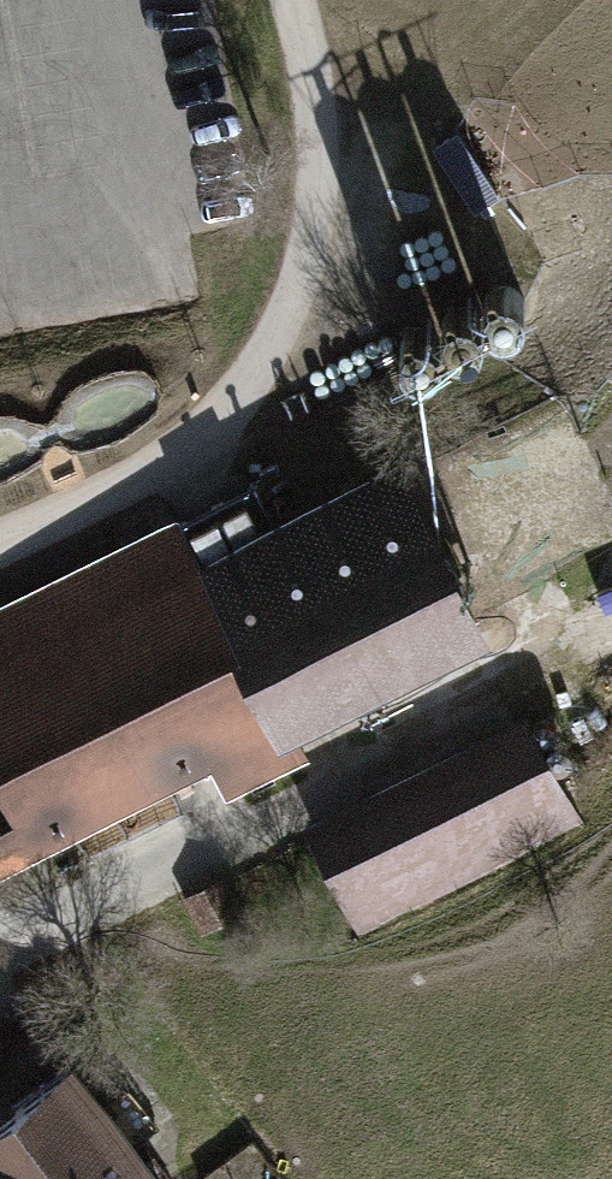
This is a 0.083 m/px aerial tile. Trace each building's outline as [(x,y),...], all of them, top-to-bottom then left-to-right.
[(489,320),(494,325),(500,328),(508,328),(514,327),(520,323),(524,318),(526,312),(527,305),(525,299),(521,293),(516,289),(510,287),(503,287),(497,289),(491,293),(487,299),(485,306),(485,313),(489,320)] [(448,340),(453,345),(460,348),(467,349),(473,347),(479,343),(483,338),(485,332),(486,326),(484,319),(481,314),(476,310),(469,307),(463,307),(456,309),(450,313),(446,319),(444,326),(445,333),(448,340)] [(405,359),(410,364),(417,367),(424,368),(430,366),(436,362),(440,357),(442,351),(443,345),(441,338),(438,333),(432,329),(426,326),(420,326),(413,328),(407,332),(403,338),(401,345),(402,352),(405,359)] [(0,597),(0,866),(1,869),(212,763),(228,793),(309,753),(293,721),(492,621),(404,448),(261,520),(202,550),(186,519),(180,507),(0,597)] [(248,490),(186,519),(202,550),(261,520),(248,490)] [(599,540),(611,564),(611,534),(599,540)] [(527,706),(300,817),(359,938),(586,827),(527,706)] [(243,913),(224,873),(182,893),(201,933),(243,913)] [(0,1115),(0,1178),(93,1178),(130,1152),(66,1067),(0,1115)] [(130,1152),(93,1178),(150,1178),(130,1152)]
